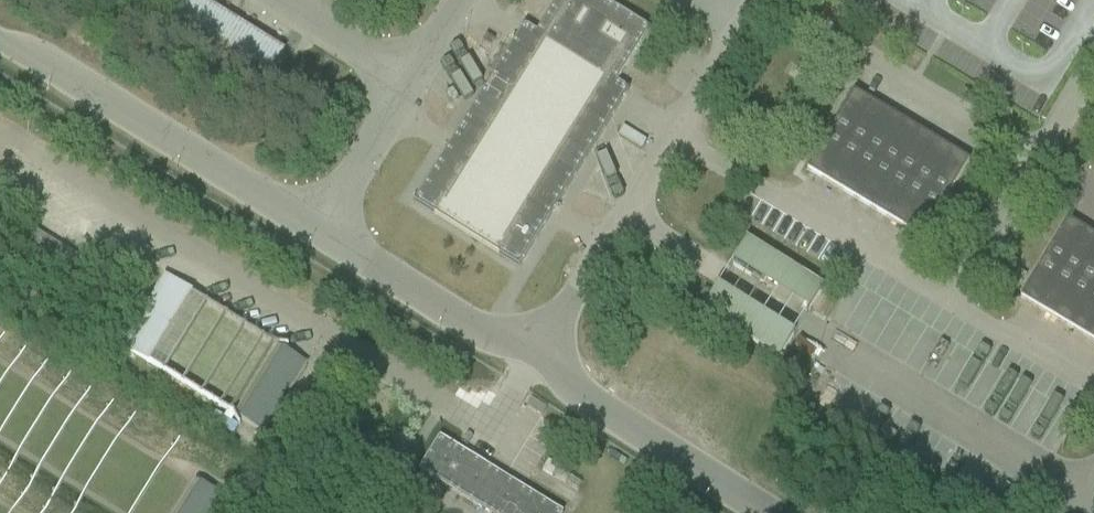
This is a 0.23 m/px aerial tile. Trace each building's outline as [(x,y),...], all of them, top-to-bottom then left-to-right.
[(649,31),(599,0),(557,0),(537,34),(524,26),(413,203),(518,268),(628,91),(616,84),(649,31)] [(482,43),(490,48),(494,42),(486,37),(482,43)] [(806,172),(809,174),(921,241),(968,163),(853,94),(832,129),(831,128),(828,132),(829,133),(806,172)] [(1024,302),(1093,344),(1093,238),(1067,222),(1020,300),(1024,302)] [(28,246),(68,271),(76,257),(36,233),(28,246)] [(755,338),(801,339),(829,291),(829,285),(796,266),(746,266),(765,277),(782,277),(782,293),(768,293),(742,293),(730,286),(720,302),(720,305),(714,316),(731,316),(731,325),(755,338)] [(87,500),(139,406),(0,330),(0,453),(87,500)] [(235,418),(263,435),(306,366),(278,348),(235,418)] [(438,440),(418,472),(485,512),(557,512),(438,440)] [(790,463),(799,469),(809,454),(800,448),(790,463)] [(548,464),(543,473),(554,480),(559,471),(548,464)]
